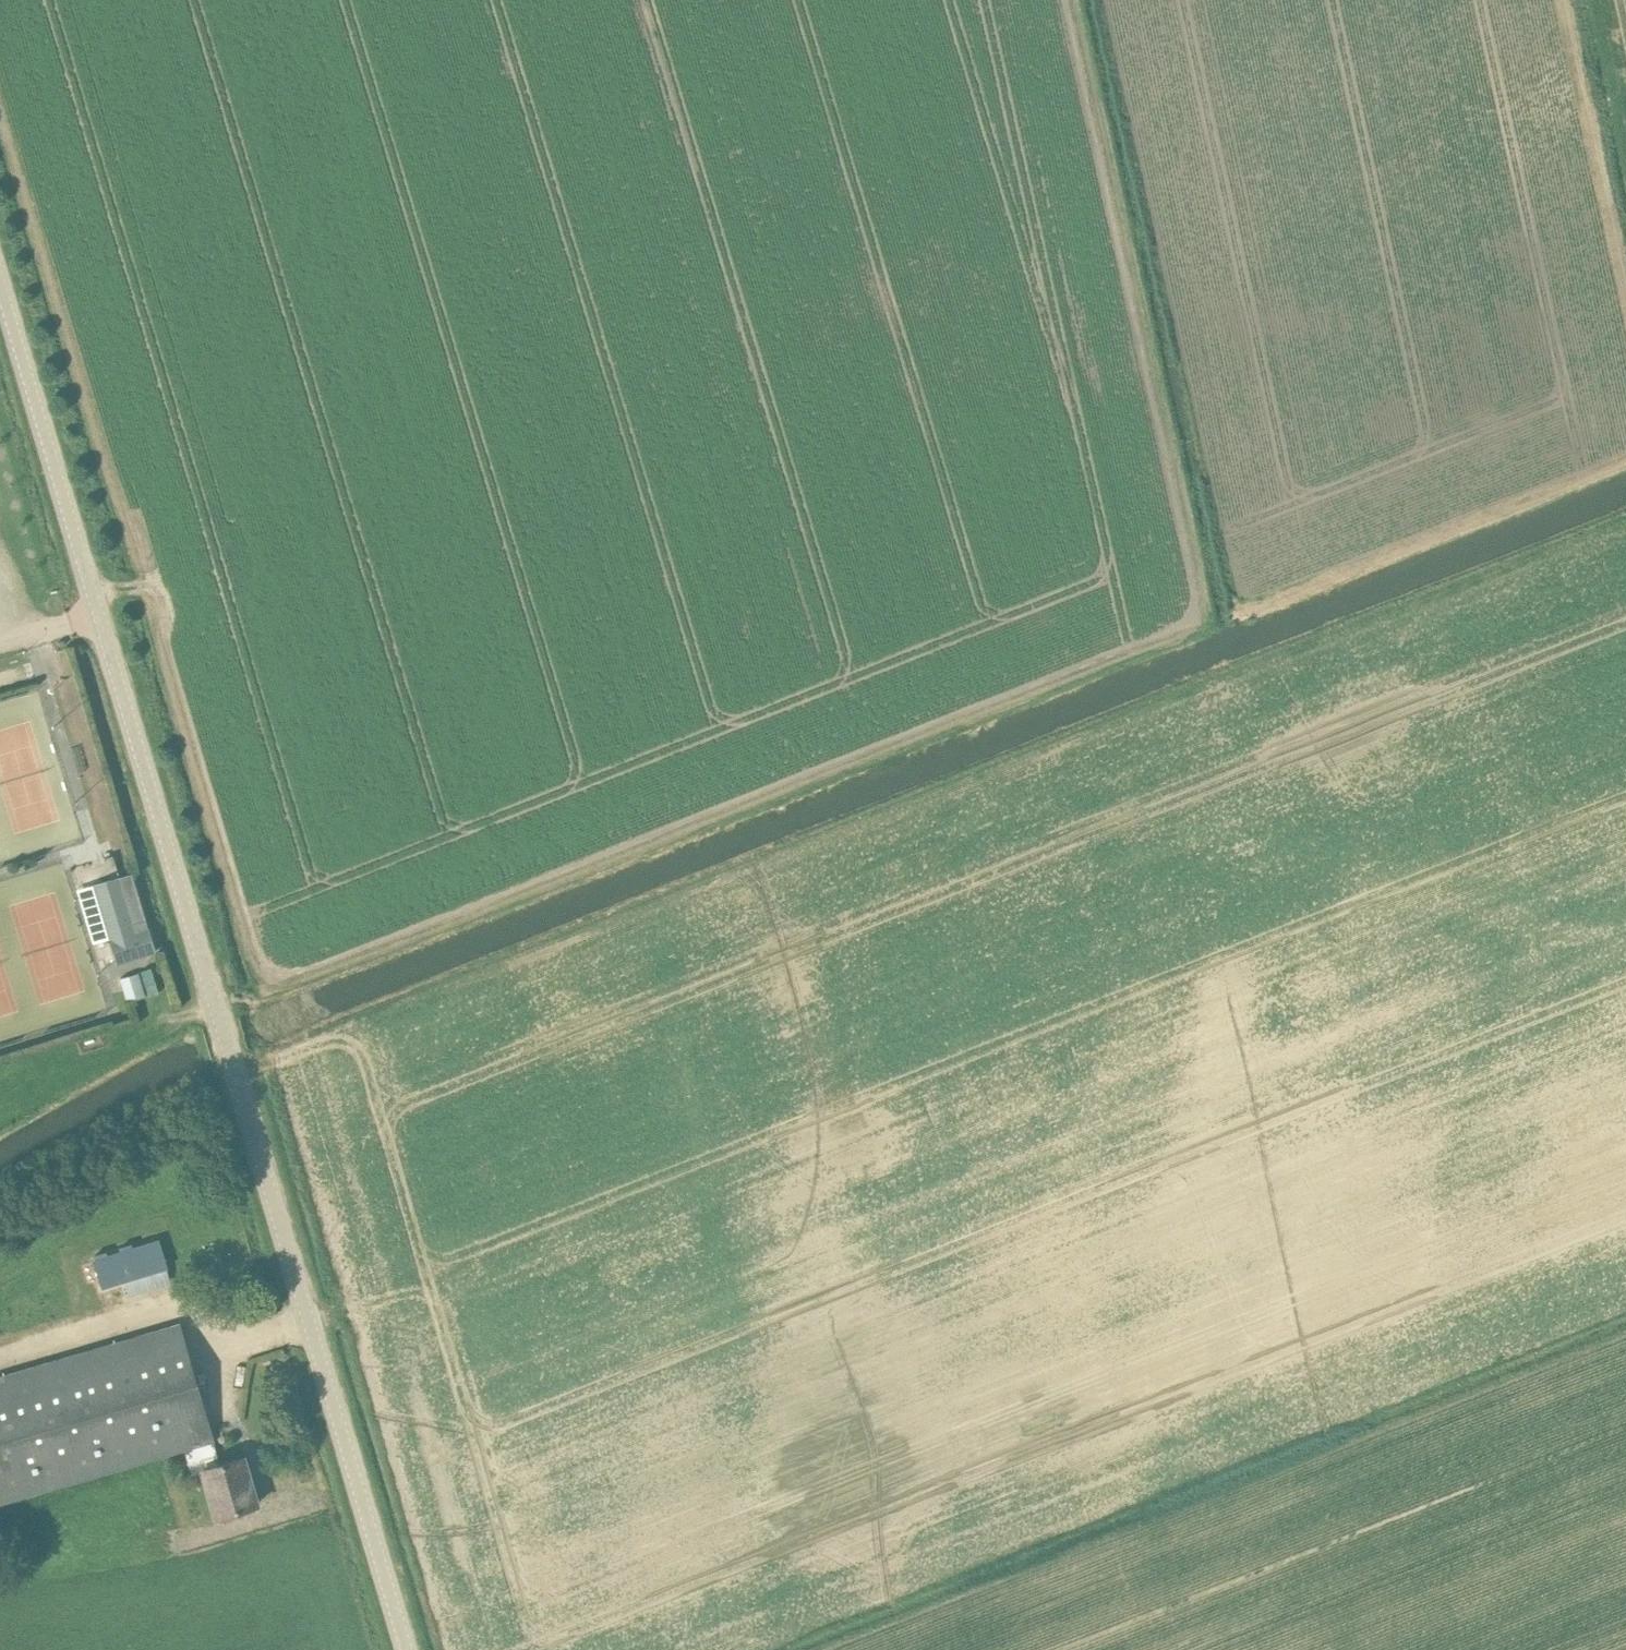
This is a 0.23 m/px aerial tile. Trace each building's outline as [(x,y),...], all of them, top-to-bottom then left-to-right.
[(94,885),(117,963),(155,951),(131,873),(94,885)] [(120,979),(127,1003),(145,997),(138,972),(120,979)] [(167,1285),(104,1303),(111,1328),(174,1310),(167,1285)] [(0,1376),(0,1495),(2,1502),(185,1449),(207,1442),(213,1441),(179,1323),(0,1376)] [(201,1469),(215,1516),(257,1504),(243,1457),(214,1465),(207,1442),(185,1449),(192,1472),(201,1469)]
